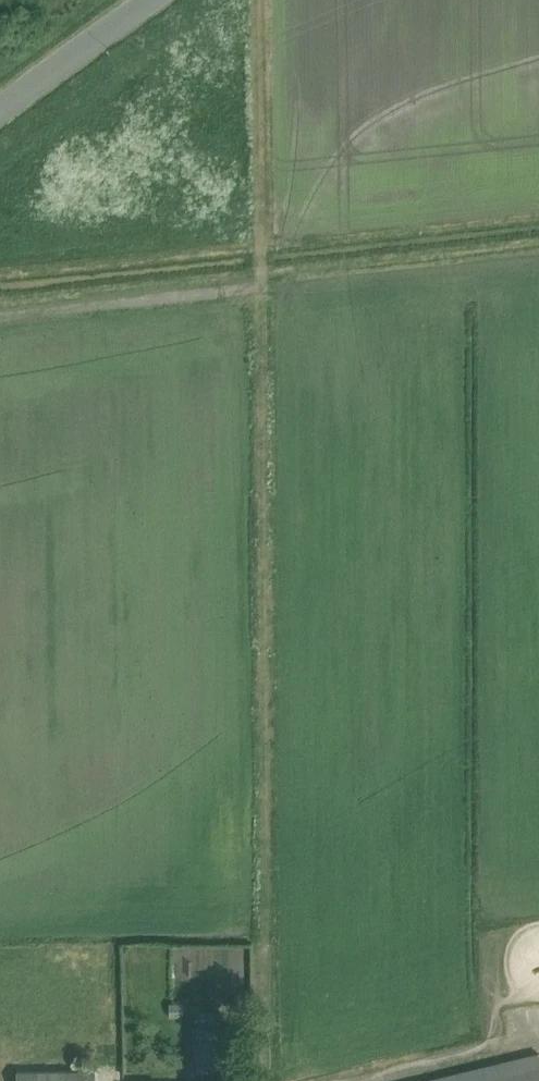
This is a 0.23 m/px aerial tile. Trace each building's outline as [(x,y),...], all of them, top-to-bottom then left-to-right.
[(523,937),(532,984),(538,982),(538,935),(523,937)] [(221,1066),(220,1012),(199,1012),(199,1027),(192,1027),(193,1066),(221,1066)] [(537,1053),(425,1080),(538,1080),(538,1060),(537,1053)] [(94,1071),(17,1072),(17,1080),(95,1080),(94,1071)]
